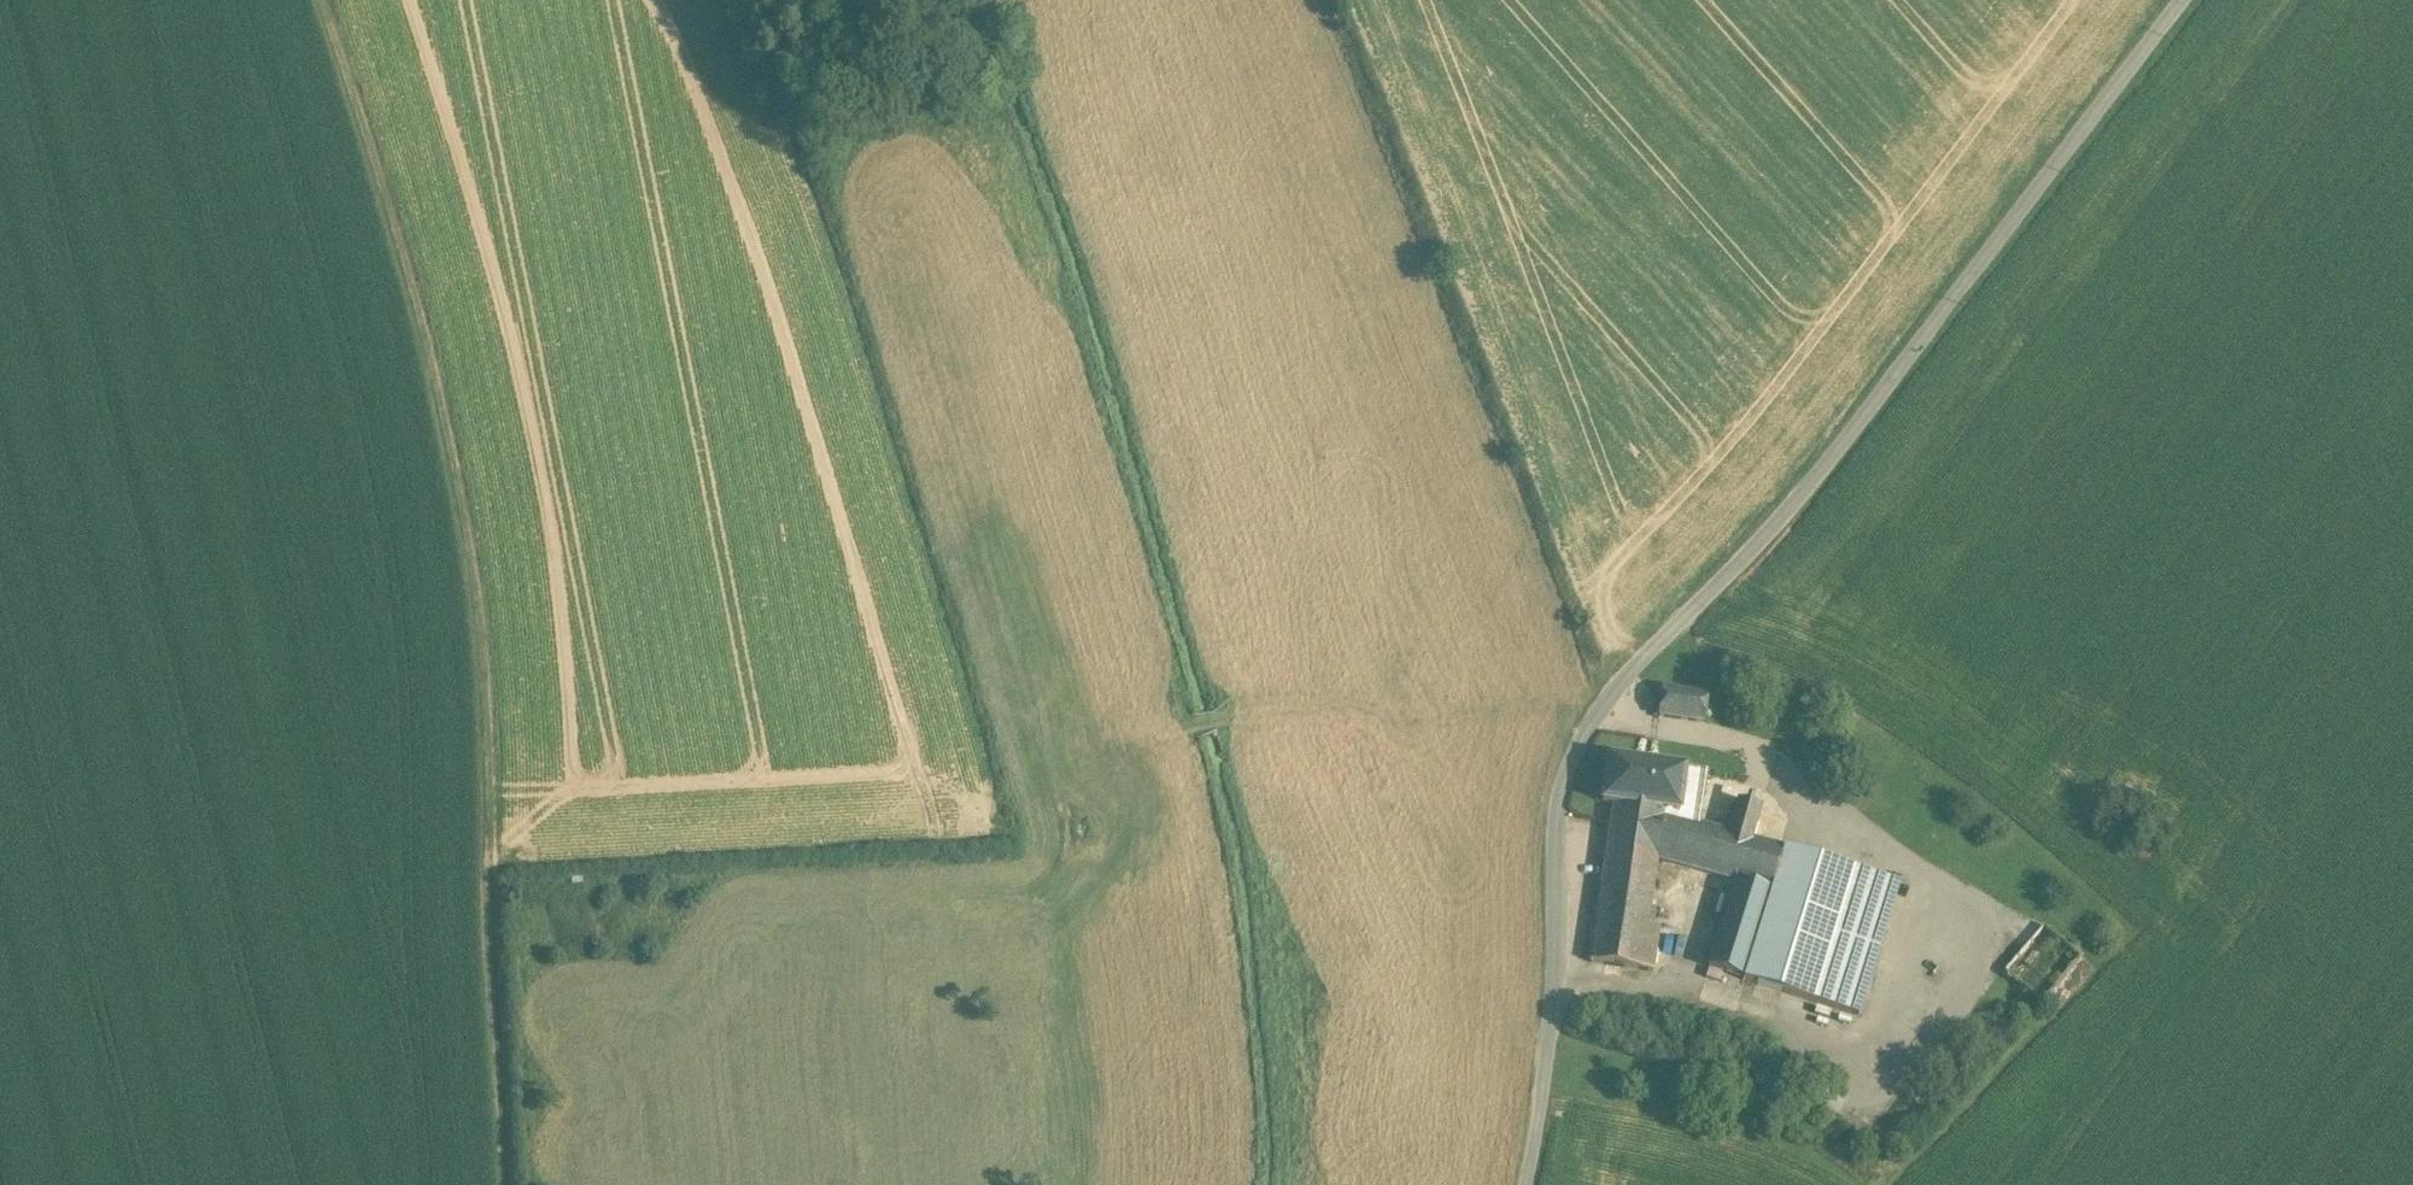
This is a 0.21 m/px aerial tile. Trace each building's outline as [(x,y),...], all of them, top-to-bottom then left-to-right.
[(1708,696),(1663,689),(1659,717),(1704,724),(1708,696)] [(1705,774),(1609,760),(1603,804),(1614,806),(1607,853),(1658,861),(1736,882),(1748,839),(1729,834),(1698,826),(1705,774)] [(1762,808),(1738,802),(1729,834),(1748,839),(1753,840),(1762,808)] [(1753,840),(1748,839),(1736,882),(1709,968),(1745,980),(1785,849),(1753,840)] [(1900,884),(1785,848),(1745,980),(1744,982),(1859,1017),(1900,884)] [(1658,861),(1607,853),(1591,964),(1653,973),(1660,928),(1648,926),(1658,861)] [(2082,959),(2044,926),(2005,972),(2043,1005),(2082,959)]
